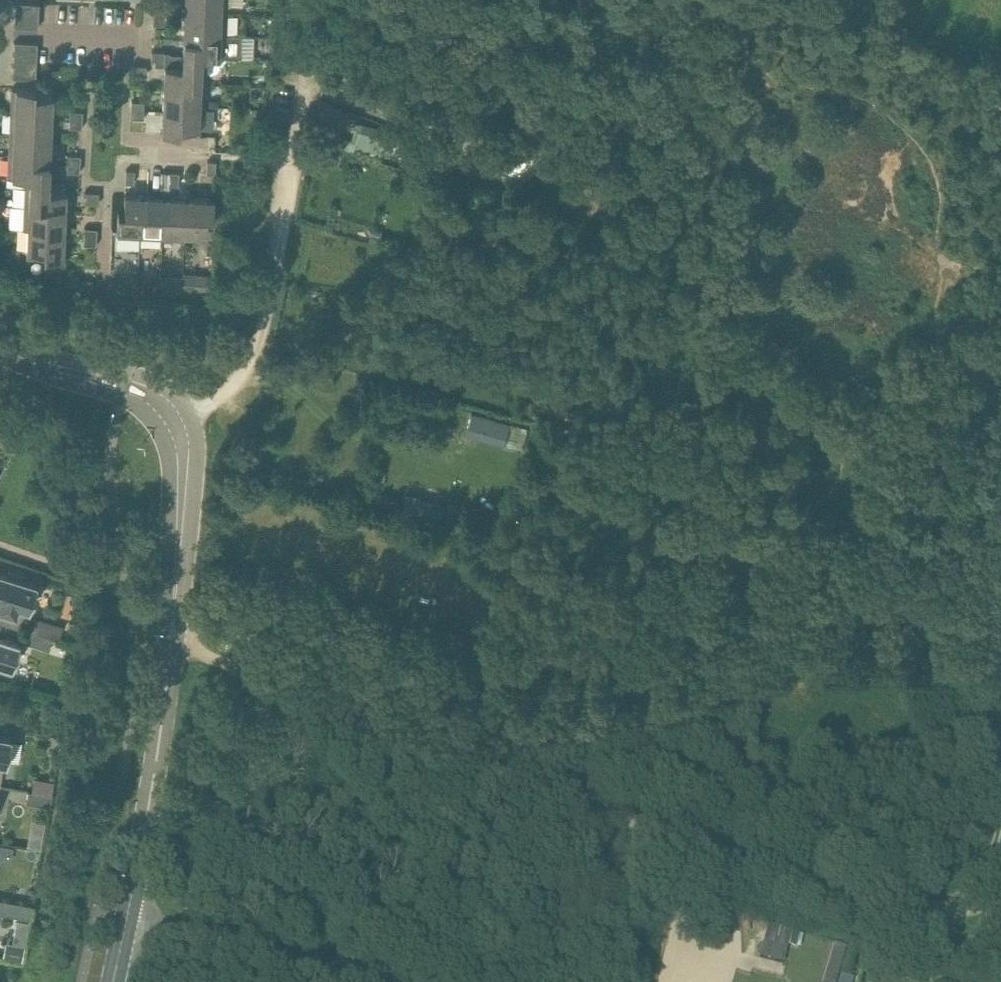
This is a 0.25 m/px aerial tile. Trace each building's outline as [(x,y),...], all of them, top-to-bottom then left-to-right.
[(185,17),(203,17),(203,11),(227,12),(227,5),(244,6),(244,0),(185,0),(185,17)] [(16,2),(16,15),(39,16),(40,3),(16,2)] [(154,7),(154,16),(167,16),(167,8),(154,7)] [(185,17),(184,39),(202,39),(203,33),(226,34),(227,12),(203,11),(203,17),(185,17)] [(39,16),(16,15),(15,26),(39,28),(39,16)] [(166,25),(167,16),(154,16),(154,24),(166,25)] [(165,66),(183,66),(184,61),(203,62),(203,56),(225,57),(240,57),(241,35),(226,34),(203,33),(202,39),(184,39),(184,52),(165,52),(152,51),(152,60),(156,60),(156,65),(165,66)] [(14,41),(14,53),(37,55),(38,43),(14,41)] [(37,55),(14,53),(13,65),(37,67),(37,55)] [(146,74),(147,65),(134,64),(134,73),(146,74)] [(36,79),(37,67),(13,66),(12,78),(36,79)] [(165,66),(165,88),(206,90),(207,67),(183,66),(165,66)] [(11,117),(52,119),(53,96),(36,95),(36,89),(12,88),(11,117)] [(165,88),(164,111),(182,111),(182,105),(201,106),(201,105),(206,106),(206,90),(165,88)] [(132,100),(132,109),(145,110),(145,101),(132,100)] [(182,111),(164,111),(163,133),(182,134),(182,128),(200,129),(201,106),(182,105),(182,111)] [(144,118),(145,110),(132,109),(131,118),(144,118)] [(71,110),(70,119),(83,120),(84,111),(71,110)] [(51,143),(52,119),(11,117),(10,141),(51,143)] [(264,118),(262,129),(269,131),(271,120),(264,118)] [(83,128),(83,120),(70,119),(70,128),(83,128)] [(393,141),(351,127),(345,146),(387,160),(393,141)] [(50,166),(51,143),(10,141),(9,165),(50,166)] [(68,155),(68,163),(81,164),(81,155),(68,155)] [(217,161),(208,161),(207,173),(216,174),(217,161)] [(81,164),(68,163),(68,172),(80,172),(81,164)] [(49,190),(50,166),(9,165),(9,178),(31,179),(31,183),(26,183),(26,189),(49,190)] [(135,170),(127,170),(126,183),(135,183),(135,170)] [(171,185),(171,172),(163,171),(162,184),(171,185)] [(180,172),(171,172),(171,185),(179,185),(180,172)] [(67,191),(49,190),(26,189),(25,211),(66,213),(67,191)] [(100,192),(87,192),(86,200),(99,201),(100,192)] [(146,237),(148,196),(125,194),(125,212),(119,212),(117,236),(146,237)] [(170,197),(148,196),(146,237),(168,238),(170,197)] [(192,198),(170,197),(168,238),(185,239),(185,235),(191,235),(192,198)] [(215,199),(192,198),(191,235),(207,236),(208,218),(214,218),(215,199)] [(29,228),(28,234),(65,236),(66,213),(25,211),(24,228),(29,228)] [(85,228),(85,237),(97,237),(98,228),(85,228)] [(383,231),(374,228),(371,237),(380,240),(383,231)] [(64,258),(65,236),(28,234),(28,250),(45,251),(44,257),(64,258)] [(97,245),(97,237),(85,237),(84,245),(97,245)] [(183,272),(181,298),(210,298),(212,274),(183,272)] [(173,298),(173,276),(163,276),(163,298),(173,298)] [(79,290),(93,291),(94,281),(80,280),(79,290)] [(160,284),(139,284),(138,302),(160,302),(160,284)] [(466,433),(508,443),(514,420),(472,410),(466,433)] [(447,512),(405,503),(402,517),(444,526),(447,512)] [(0,572),(0,621),(21,628),(27,607),(30,608),(38,584),(24,579),(26,575),(11,570),(9,575),(0,572)] [(49,649),(52,638),(29,630),(26,642),(49,649)] [(21,644),(0,637),(0,662),(14,666),(21,644)] [(12,737),(0,735),(0,785),(1,785),(3,771),(6,772),(12,737)] [(32,790),(53,794),(55,780),(34,777),(32,790)] [(32,790),(29,790),(27,802),(51,806),(53,794),(32,790)] [(36,905),(0,899),(0,913),(33,919),(36,905)] [(17,920),(15,932),(27,934),(29,922),(17,920)] [(784,963),(789,945),(791,938),(793,931),(774,926),(764,958),(784,963)] [(837,942),(831,962),(844,965),(850,945),(837,942)] [(839,981),(853,981),(854,977),(842,973),(839,981)]
